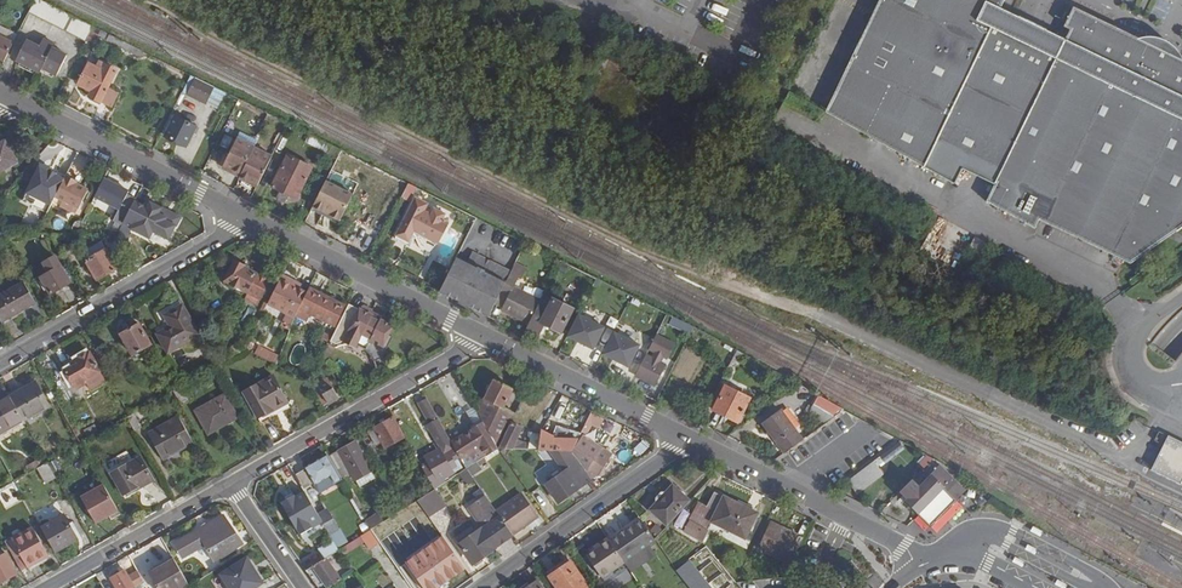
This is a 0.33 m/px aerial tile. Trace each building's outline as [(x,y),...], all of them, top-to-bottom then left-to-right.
[(28,14),(85,42),(90,31),(92,27),(38,0),(34,0),(28,14)] [(999,8),(1003,0),(877,0),(844,68),(885,88),(863,134),(919,166),(931,143),(994,174),(982,201),(1030,229),(1035,219),(1128,262),(1181,224),(1181,59),(1129,34),(1077,9),(1062,39),(1054,56),(991,25),(999,8)] [(1062,39),(999,8),(991,25),(1054,56),(1062,39)] [(3,63),(17,35),(0,27),(0,61),(3,63)] [(90,31),(85,42),(82,46),(91,50),(98,37),(98,36),(90,31)] [(98,37),(120,48),(121,49),(124,43),(101,31),(98,36),(98,37)] [(1181,59),(1181,58),(1181,57),(1180,55),(1179,53),(1177,50),(1176,49),(1174,47),(1173,45),(1171,44),(1169,43),(1166,42),(1164,41),(1162,40),(1160,39),(1157,39),(1155,38),(1153,38),(1150,38),(1148,38),(1146,39),(1143,39),(1141,40),(1181,59)] [(27,41),(26,41),(15,62),(40,74),(42,70),(56,77),(66,56),(52,49),(54,46),(44,41),(40,48),(27,41)] [(124,43),(121,49),(141,59),(143,53),(124,43)] [(102,72),(88,65),(78,86),(91,93),(89,97),(112,109),(119,94),(118,94),(108,88),(117,72),(105,66),(102,72)] [(885,88),(844,68),(822,113),(863,134),(885,88)] [(182,93),(218,111),(226,94),(190,76),(182,93)] [(198,129),(174,117),(165,137),(187,147),(193,134),(196,135),(198,129)] [(328,154),(327,155),(336,159),(340,151),(309,136),(305,143),(328,154)] [(272,157),(235,140),(222,167),(240,175),(239,178),(257,187),(272,157)] [(17,163),(7,145),(0,148),(0,173),(17,163)] [(336,159),(333,166),(400,199),(402,196),(407,185),(340,151),(336,159)] [(901,171),(904,165),(883,156),(881,162),(901,171)] [(312,169),(286,157),(271,188),(280,192),(278,196),(278,200),(282,202),(287,199),(288,196),(297,200),(312,169)] [(65,180),(38,167),(25,193),(51,206),(56,197),(65,180)] [(329,173),(325,182),(352,195),(356,187),(329,173)] [(77,182),(66,176),(65,180),(56,197),(64,202),(61,207),(72,213),(75,207),(78,209),(87,191),(75,185),(77,182)] [(129,191),(105,178),(95,198),(119,210),(113,223),(122,227),(123,225),(134,203),(137,197),(128,192),(129,191)] [(313,206),(323,212),(325,209),(341,217),(352,195),(325,182),(313,206)] [(407,185),(402,196),(409,200),(414,189),(407,185)] [(431,202),(432,203),(454,214),(456,209),(433,198),(431,202)] [(426,206),(414,200),(397,237),(408,242),(412,233),(437,244),(446,225),(442,223),(445,216),(434,210),(431,217),(422,213),(425,207),(426,206)] [(390,206),(382,202),(370,227),(379,231),(390,206)] [(147,209),(134,203),(123,225),(131,229),(130,231),(149,240),(152,233),(168,241),(175,227),(165,222),(166,219),(158,215),(160,212),(148,206),(147,209)] [(149,204),(148,206),(160,212),(158,215),(166,219),(165,222),(175,227),(179,219),(149,204)] [(117,268),(101,241),(81,253),(82,254),(97,280),(117,268)] [(471,303),(489,313),(493,305),(497,298),(510,273),(471,254),(466,264),(455,259),(440,288),(459,297),(457,302),(468,308),(471,303)] [(44,264),(50,273),(41,278),(51,295),(71,283),(55,256),(44,263),(44,264)] [(244,267),(235,263),(226,282),(247,293),(260,299),(261,299),(270,281),(244,268),(244,267)] [(510,273),(497,298),(506,302),(502,310),(501,311),(528,325),(540,301),(530,296),(514,288),(519,277),(522,278),(526,270),(514,264),(510,273)] [(295,315),(296,314),(307,292),(294,286),(295,283),(282,276),(269,301),(289,311),(283,323),(291,327),(295,315)] [(0,294),(0,319),(2,321),(17,312),(19,315),(36,305),(22,281),(0,294)] [(533,289),(530,296),(540,301),(542,295),(544,291),(536,287),(533,289)] [(440,288),(438,293),(457,302),(459,297),(440,288)] [(345,307),(309,289),(296,314),(295,315),(305,320),(308,314),(334,327),(344,308),(345,307)] [(256,306),(260,299),(247,293),(244,300),(256,306)] [(542,295),(540,301),(528,325),(522,335),(535,342),(543,325),(561,333),(572,310),(542,295)] [(506,302),(497,298),(493,305),(502,310),(506,302)] [(161,312),(170,328),(157,335),(167,354),(199,336),(179,300),(161,311),(161,312)] [(468,308),(487,318),(489,313),(471,303),(468,308)] [(358,309),(349,304),(332,338),(330,342),(335,344),(343,342),(355,349),(358,343),(362,336),(369,339),(368,343),(366,347),(365,349),(370,355),(374,361),(382,358),(393,337),(389,335),(394,326),(380,319),(379,321),(371,317),(372,315),(358,308),(358,309)] [(19,315),(17,312),(2,321),(3,324),(19,315)] [(577,315),(566,337),(593,350),(604,329),(577,315)] [(680,327),(679,329),(689,335),(692,328),(682,323),(680,327)] [(150,345),(139,324),(120,335),(121,337),(131,355),(150,345)] [(332,338),(324,334),(320,342),(328,346),(329,345),(330,342),(332,338)] [(611,334),(601,354),(627,368),(638,346),(611,334)] [(653,353),(650,359),(660,364),(663,358),(667,360),(674,345),(656,335),(648,350),(653,353)] [(362,336),(358,343),(366,347),(368,343),(369,339),(362,336)] [(320,342),(318,346),(326,350),(328,346),(320,342)] [(236,344),(227,348),(231,356),(240,352),(236,344)] [(720,364),(728,367),(736,351),(723,344),(720,349),(726,352),(720,364)] [(335,347),(329,345),(328,346),(326,350),(323,355),(327,362),(335,347)] [(101,347),(96,350),(105,363),(109,360),(101,347)] [(254,355),(267,361),(271,353),(258,347),(254,355)] [(743,355),(736,351),(728,367),(735,371),(743,355)] [(276,366),(280,358),(271,353),(267,361),(276,366)] [(76,362),(78,366),(66,373),(72,383),(74,382),(77,389),(86,384),(89,390),(105,382),(89,354),(76,362)] [(650,359),(645,357),(636,377),(656,386),(665,367),(665,366),(660,364),(650,359)] [(288,402),(273,377),(243,394),(257,419),(288,402)] [(328,380),(313,388),(323,407),(339,399),(328,380)] [(175,382),(166,387),(170,393),(173,391),(179,388),(175,382)] [(35,383),(10,397),(24,421),(49,407),(48,406),(35,383)] [(512,392),(492,383),(485,399),(477,414),(485,427),(491,439),(498,451),(510,425),(515,414),(504,408),(512,392)] [(0,390),(0,401),(1,402),(10,397),(5,387),(0,390)] [(179,388),(173,391),(177,399),(182,407),(189,402),(180,387),(179,388)] [(749,399),(725,388),(714,412),(738,423),(748,402),(749,399)] [(170,393),(167,395),(171,402),(177,399),(173,391),(170,393)] [(848,406),(822,393),(820,397),(843,410),(848,406)] [(841,411),(843,410),(820,397),(815,395),(810,404),(812,405),(834,417),(841,411)] [(225,397),(224,396),(196,412),(209,434),(237,418),(225,397)] [(24,421),(10,397),(1,402),(0,403),(0,435),(24,421)] [(440,449),(444,455),(429,464),(422,468),(435,490),(446,484),(444,480),(465,467),(452,445),(426,399),(417,405),(429,426),(427,426),(440,449)] [(825,424),(834,417),(812,405),(807,414),(825,424)] [(794,432),(781,413),(763,425),(777,444),(776,445),(783,455),(804,440),(797,430),(794,432)] [(129,416),(127,418),(135,432),(142,428),(134,414),(129,416)] [(607,423),(593,416),(588,425),(589,425),(603,432),(607,423)] [(192,444),(178,417),(147,434),(162,461),(192,444)] [(382,442),(387,449),(405,438),(393,417),(368,432),(376,446),(382,442)] [(594,438),(597,430),(584,424),(580,433),(594,438)] [(86,438),(98,433),(94,425),(83,429),(86,438)] [(553,439),(553,438),(543,434),(542,435),(532,431),(527,442),(518,437),(521,429),(510,425),(498,451),(512,451),(520,451),(547,452),(552,452),(572,453),(579,438),(579,436),(580,435),(568,431),(568,440),(553,439)] [(473,435),(471,432),(452,445),(465,467),(466,469),(485,456),(486,458),(498,451),(491,439),(485,427),(473,435)] [(365,433),(359,436),(378,470),(384,467),(383,466),(365,433)] [(627,433),(624,438),(632,442),(635,437),(627,433)] [(1169,435),(1152,470),(1181,485),(1181,441),(1169,435)] [(579,438),(572,453),(585,472),(587,470),(601,477),(610,458),(599,452),(600,449),(579,438)] [(328,457),(328,458),(336,472),(340,478),(349,474),(353,482),(355,481),(371,472),(372,471),(355,441),(328,457)] [(883,474),(879,469),(903,449),(896,441),(847,482),(857,495),(883,474)] [(440,449),(425,457),(426,458),(429,464),(444,455),(440,449)] [(552,452),(547,452),(542,456),(551,468),(559,462),(552,452)] [(545,486),(557,503),(591,480),(585,472),(572,453),(552,452),(559,462),(566,472),(545,486)] [(39,468),(46,464),(41,457),(26,466),(30,473),(39,468)] [(141,459),(140,458),(111,475),(123,496),(142,486),(142,487),(153,481),(141,459)] [(306,470),(306,471),(314,484),(319,494),(342,481),(340,478),(336,472),(328,458),(306,470)] [(46,464),(39,468),(47,482),(56,477),(47,463),(46,464)] [(467,470),(470,475),(481,468),(478,463),(467,470)] [(922,476),(926,480),(939,467),(934,463),(922,476)] [(939,467),(926,480),(906,502),(931,526),(937,532),(962,506),(956,501),(965,491),(956,483),(939,467)] [(306,470),(294,476),(303,491),(314,484),(306,471),(306,470)] [(467,470),(459,475),(467,488),(475,482),(470,475),(467,470)] [(371,472),(355,481),(359,488),(375,479),(371,472)] [(105,485),(82,498),(97,524),(110,516),(112,520),(122,515),(105,485)] [(656,505),(649,512),(666,527),(690,501),(673,486),(672,486),(665,494),(656,505)] [(351,489),(347,491),(358,510),(362,508),(351,489)] [(444,505),(435,490),(417,502),(427,516),(444,505)] [(299,536),(322,523),(317,515),(315,511),(304,493),(295,499),(293,497),(280,504),(299,536)] [(655,503),(656,505),(665,494),(663,493),(662,493),(659,493),(657,494),(655,495),(654,498),(654,501),(654,502),(655,503)] [(521,495),(495,512),(512,537),(537,520),(536,518),(521,495)] [(744,539),(756,515),(715,495),(709,509),(697,503),(683,533),(700,542),(715,512),(717,513),(712,523),(744,539)] [(459,545),(472,563),(512,537),(495,512),(486,498),(469,509),(477,522),(482,529),(475,534),(470,527),(454,538),(459,545)] [(324,506),(315,511),(317,515),(326,509),(324,506)] [(322,523),(332,541),(338,551),(343,548),(336,537),(341,534),(326,509),(317,515),(322,523)] [(377,514),(364,522),(370,531),(371,531),(383,523),(377,514)] [(66,516),(65,515),(42,528),(56,552),(79,540),(66,516)] [(241,546),(223,516),(174,545),(182,560),(183,559),(205,546),(214,561),(241,546)] [(639,519),(608,541),(624,564),(655,541),(639,519)] [(434,528),(429,520),(424,524),(429,531),(434,528)] [(650,530),(656,536),(662,530),(655,524),(650,530)] [(759,549),(758,550),(790,566),(802,540),(771,524),(759,549)] [(33,529),(6,544),(22,573),(49,557),(48,556),(33,529)] [(338,551),(343,558),(364,543),(369,550),(379,543),(371,531),(370,531),(343,548),(338,551)] [(602,579),(624,564),(608,541),(606,539),(596,546),(598,547),(586,556),(602,579)] [(332,541),(317,550),(323,561),(325,559),(338,551),(332,541)] [(454,565),(437,542),(411,560),(427,584),(454,565)] [(18,574),(17,574),(6,554),(0,558),(0,584),(18,574)] [(1024,562),(1014,557),(1011,562),(1022,568),(1024,562)] [(222,576),(229,587),(256,587),(263,583),(248,559),(222,576)] [(305,572),(317,587),(330,587),(340,581),(325,559),(323,561),(305,572)] [(157,587),(177,587),(187,583),(173,560),(149,574),(150,575),(157,587)] [(678,572),(691,587),(713,587),(691,562),(678,572)] [(570,564),(549,578),(556,587),(586,587),(570,564)] [(143,583),(137,572),(128,577),(125,572),(111,579),(116,587),(134,587),(143,583)] [(1057,580),(1054,585),(1060,587),(1066,587),(1067,585),(1057,580)]
